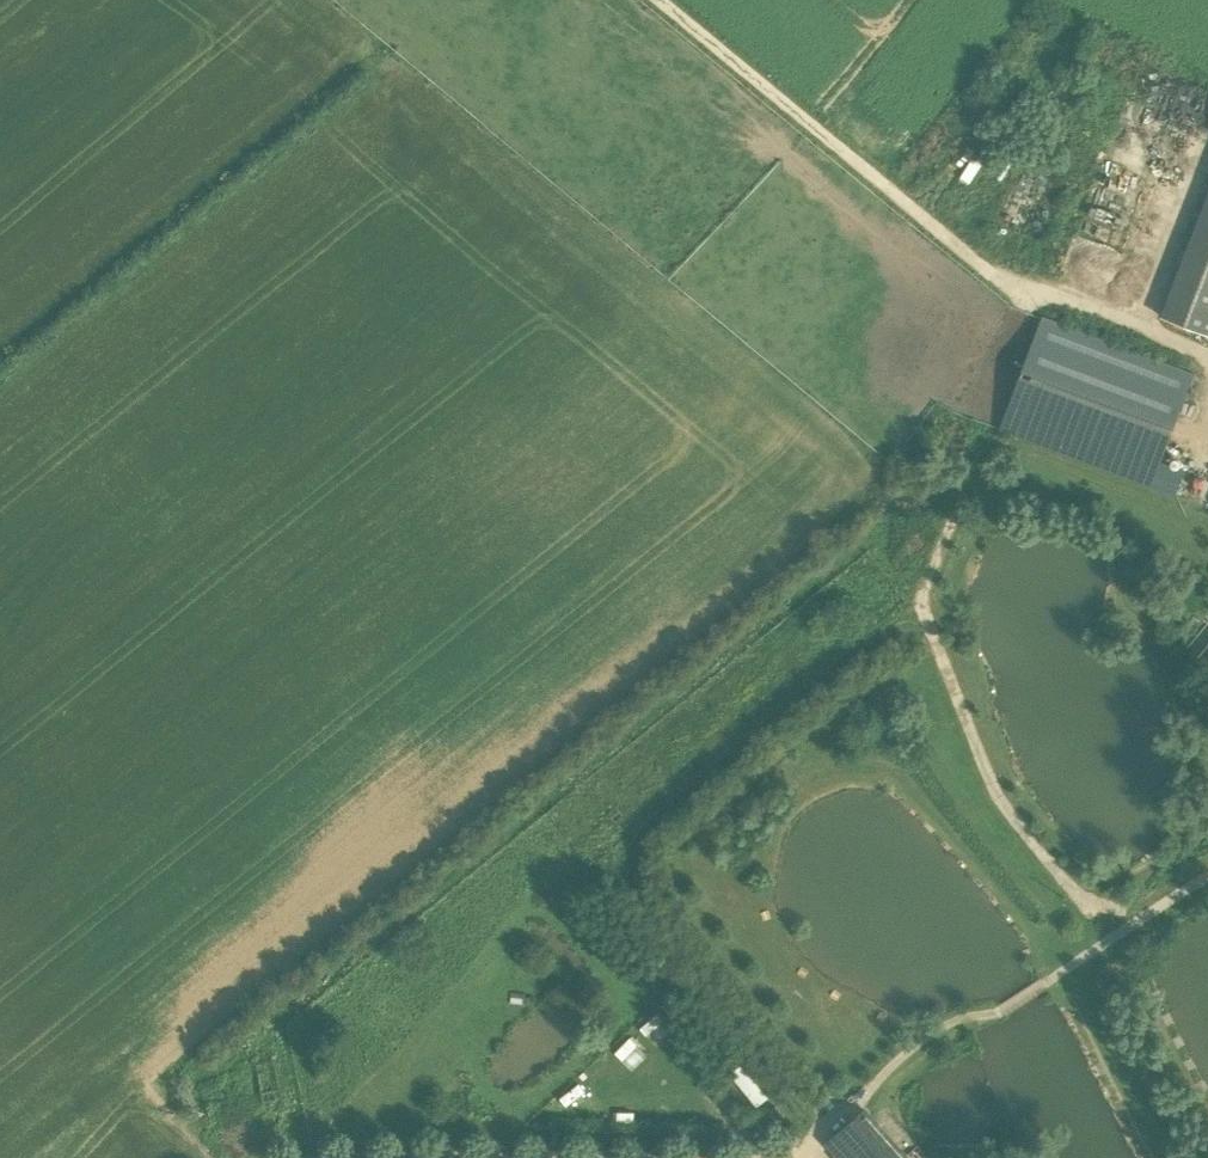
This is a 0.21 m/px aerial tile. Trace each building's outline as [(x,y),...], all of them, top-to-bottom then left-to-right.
[(1162,72),(1150,105),(1204,125),(1207,115),(1207,89),(1162,72)] [(1019,168),(988,150),(984,158),(963,146),(946,176),(999,205),(1019,168)] [(1109,269),(1122,221),(1153,229),(1163,193),(1116,180),(1099,240),(1083,236),(1076,260),(1109,269)] [(1171,310),(1207,321),(1207,192),(1171,310)] [(1175,494),(1184,470),(1160,461),(1193,374),(1041,315),(998,426),(1175,494)] [(613,1106),(614,1121),(631,1120),(630,1104),(613,1106)] [(865,1105),(824,1142),(838,1157),(912,1157),(865,1105)] [(787,1123),(771,1107),(758,1119),(773,1136),(787,1123)]
